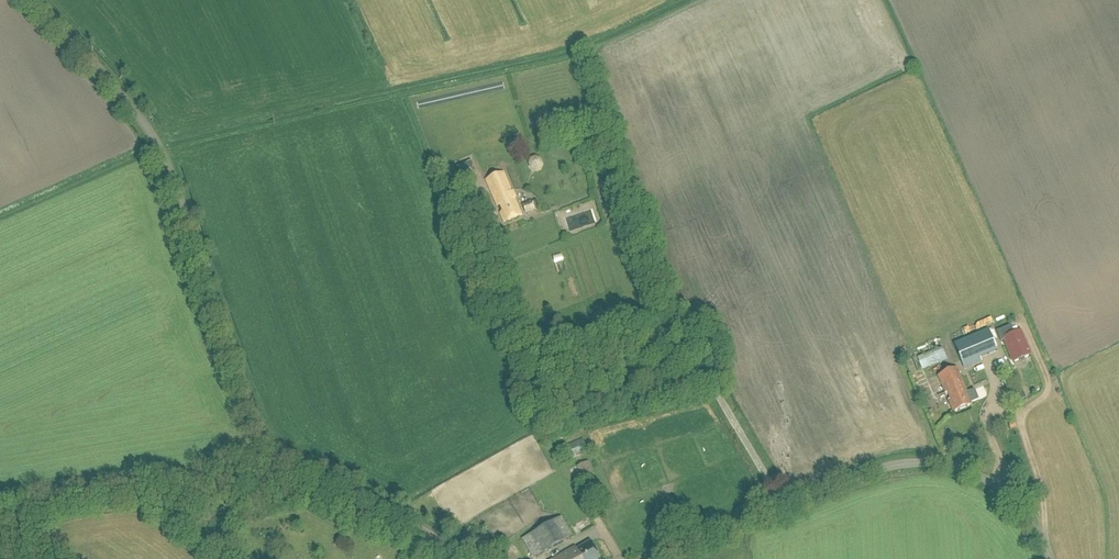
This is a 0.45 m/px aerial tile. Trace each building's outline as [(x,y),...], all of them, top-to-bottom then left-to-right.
[(535,158),(531,169),(541,172),(545,161),(535,158)] [(476,160),(471,163),(453,170),(457,181),(476,173),(474,169),(479,167),(476,160)] [(521,217),(502,174),(487,181),(505,224),(521,217)] [(540,208),(536,199),(522,205),(526,214),(540,208)] [(997,352),(988,330),(953,345),(963,366),(997,352)] [(1001,330),(996,332),(1001,343),(1004,341),(1013,363),(1030,356),(1020,332),(1004,339),(1001,330)] [(939,359),(924,366),(926,372),(941,365),(939,359)] [(953,413),(972,406),(957,369),(938,377),(945,395),(947,394),(950,401),(948,401),(953,413)] [(562,518),(522,540),(532,558),(535,558),(573,538),(562,518)] [(591,543),(576,551),(575,548),(554,558),(600,558),(591,543)]
